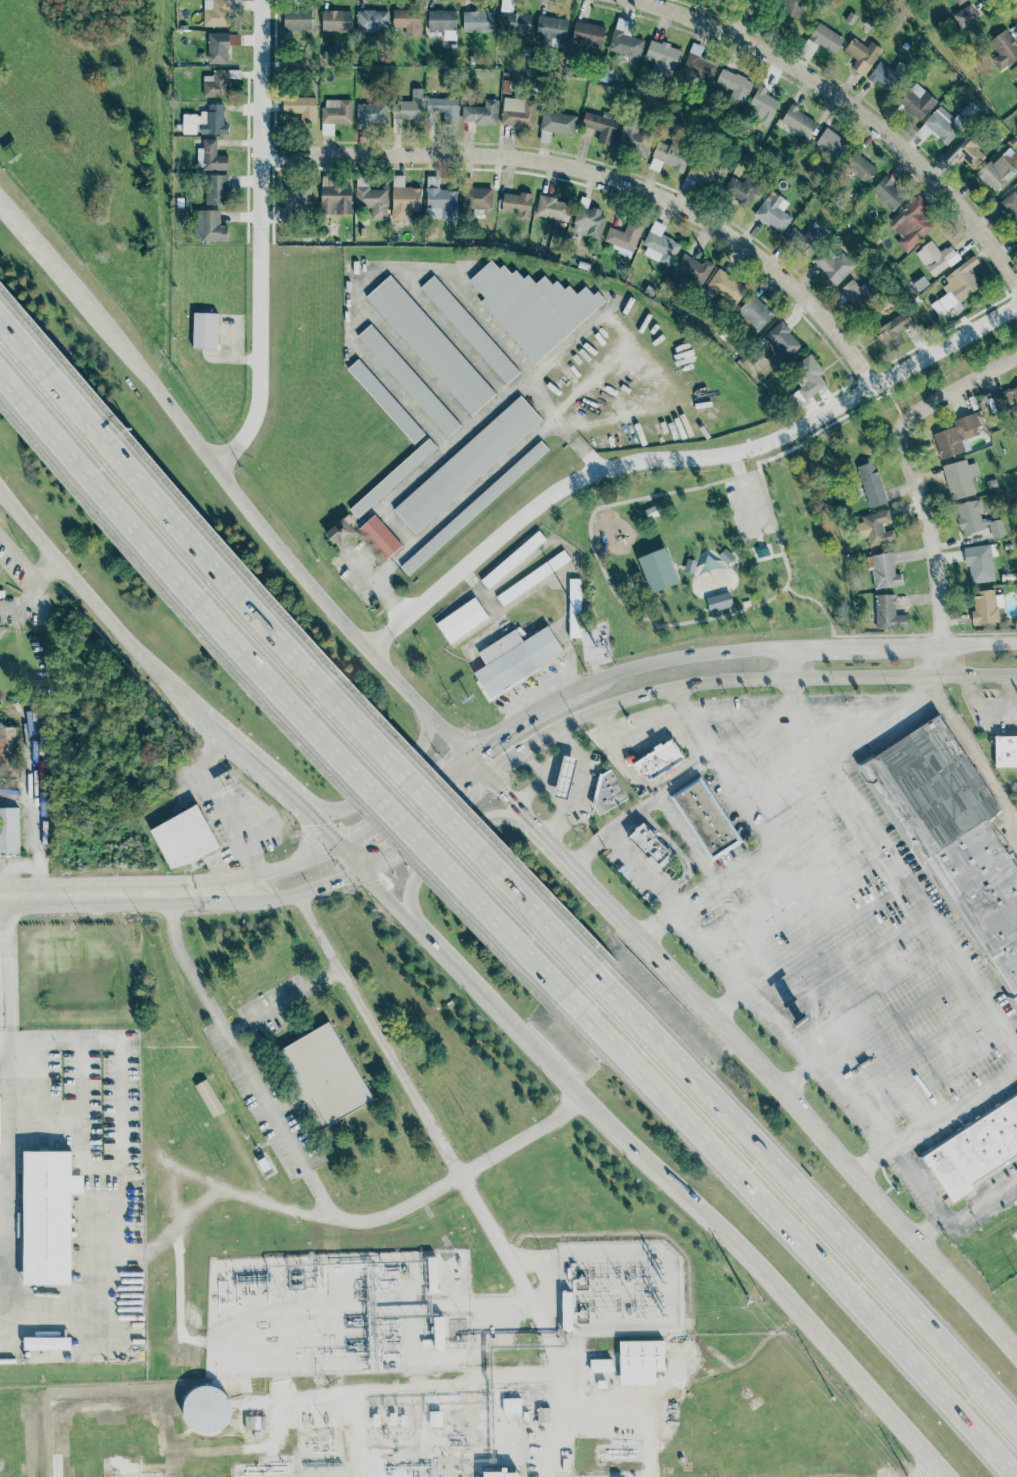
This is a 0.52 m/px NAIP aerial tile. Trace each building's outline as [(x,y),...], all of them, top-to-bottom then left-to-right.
[(229,25),(228,0),(203,0),(203,26),(229,25)] [(512,13),(513,0),(501,0),(499,31),(530,33),(531,14),(512,13)] [(798,19),(804,0),(782,0),(778,12),(798,19)] [(978,17),(969,3),(951,15),(960,28),(978,17)] [(283,30),(311,31),(312,10),(283,9),(283,30)] [(393,27),(419,27),(419,9),(393,10),(393,27)] [(351,31),(352,10),(322,10),(321,30),(351,31)] [(388,10),(356,10),(356,31),(388,30),(388,10)] [(456,10),(428,10),(427,32),(443,32),(443,39),(455,40),(456,10)] [(493,31),(492,11),(462,11),(462,32),(493,31)] [(566,39),(567,18),(539,16),(537,44),(557,46),(557,39),(566,39)] [(632,21),(616,18),(609,51),(640,58),(643,39),(629,36),(632,21)] [(570,41),(600,48),(605,27),(575,20),(570,41)] [(818,44),(834,54),(844,38),(817,22),(797,54),(808,60),(818,44)] [(1016,57),(1016,45),(1005,28),(987,42),(996,54),(990,59),(998,71),(1016,57)] [(239,33),(208,33),(207,63),(228,64),(228,45),(239,45),(239,33)] [(862,76),(882,50),(870,41),(866,47),(853,37),(843,50),(856,60),(851,68),(862,76)] [(680,48),(650,39),(644,59),(653,62),(650,73),(670,79),(680,48)] [(692,86),(695,77),(709,83),(716,63),(693,55),(694,51),(689,50),(681,72),(685,73),(682,82),(692,86)] [(892,70),(880,61),(866,78),(874,84),(876,81),(889,91),(907,67),(899,61),(892,70)] [(1008,70),(1016,83),(1016,64),(1008,70)] [(203,97),(228,96),(227,69),(213,70),(213,75),(202,75),(203,97)] [(752,80),(720,69),(714,86),(730,92),(727,100),(743,106),(752,80)] [(937,102),(916,82),(897,102),(918,122),(937,102)] [(767,88),(757,85),(745,117),(768,126),(778,100),(764,95),(767,88)] [(392,101),(392,118),(421,118),(422,88),(411,88),(411,101),(392,101)] [(316,123),(316,97),(282,98),(282,115),(299,115),(299,123),(316,123)] [(457,99),(427,98),(427,112),(442,112),(442,123),(457,123),(457,99)] [(535,99),(502,98),(501,125),(534,127),(535,99)] [(352,100),(322,99),(322,123),(351,123),(352,100)] [(484,106),(461,106),(461,123),(496,124),(497,99),(484,99),(484,106)] [(961,110),(971,118),(979,109),(969,100),(961,110)] [(386,124),(387,103),(356,103),(356,123),(386,124)] [(198,134),(228,134),(228,123),(224,123),(224,104),(208,104),(208,111),(200,111),(200,114),(182,114),(182,134),(198,134)] [(816,121),(790,105),(780,121),(806,138),(816,121)] [(966,122),(956,114),(953,118),(939,105),(914,133),(922,141),(930,132),(945,145),(966,122)] [(573,136),(577,116),(542,110),(539,130),(573,136)] [(580,126),(599,132),(596,142),(611,147),(619,121),(585,111),(580,126)] [(400,119),(392,119),(392,132),(400,133),(400,119)] [(615,147),(646,156),(652,136),(636,131),(638,126),(623,121),(615,147)] [(333,135),(333,123),(321,123),(321,135),(333,135)] [(837,159),(848,143),(826,127),(815,143),(837,159)] [(940,156),(950,166),(959,157),(971,169),(987,154),(965,132),(940,156)] [(228,155),(216,155),(216,139),(202,138),(202,148),(197,148),(197,169),(227,170),(228,155)] [(651,157),(673,164),(671,170),(683,173),(689,153),(656,142),(651,157)] [(877,168),(852,151),(841,166),(866,184),(877,168)] [(976,173),(993,192),(1016,171),(1001,155),(992,162),(990,160),(976,173)] [(711,190),(721,172),(696,158),(686,176),(711,190)] [(228,175),(205,174),(204,204),(227,204),(228,175)] [(420,211),(421,187),(403,187),(404,175),(392,175),(391,220),(410,220),(410,211),(420,211)] [(386,220),(387,189),(368,189),(368,176),(355,176),(355,208),(370,208),(370,219),(386,220)] [(457,190),(438,190),(438,176),(426,176),(425,218),(457,218),(457,190)] [(722,193),(748,206),(759,185),(745,178),(742,182),(730,176),(722,193)] [(906,197),(883,176),(870,190),(893,211),(906,197)] [(310,186),(283,185),(283,208),(309,209),(310,186)] [(351,187),(320,187),(320,214),(351,214),(351,187)] [(491,187),(462,187),(462,209),(491,209),(491,187)] [(998,203),(1016,228),(1016,227),(1016,189),(998,203)] [(791,217),(782,211),(789,202),(770,190),(753,215),(781,234),(791,217)] [(503,192),(501,211),(517,213),(517,219),(529,220),(531,194),(503,192)] [(887,224),(900,236),(895,242),(907,254),(933,226),(921,214),(929,206),(916,193),(887,224)] [(571,203),(539,195),(534,214),(567,222),(571,203)] [(606,213),(578,205),(571,231),(599,239),(606,213)] [(220,210),(193,210),(193,240),(227,241),(227,226),(219,226),(220,210)] [(623,232),(608,227),(603,240),(613,244),(611,250),(630,257),(642,224),(628,219),(623,232)] [(661,254),(658,261),(668,266),(679,243),(661,234),(665,226),(653,220),(642,245),(661,254)] [(809,258),(825,236),(810,224),(803,234),(793,226),(784,239),(809,258)] [(949,244),(939,252),(930,240),(914,252),(933,277),(959,257),(949,244)] [(841,251),(832,260),(822,250),(811,261),(835,285),(855,266),(841,251)] [(938,282),(946,293),(930,304),(938,316),(979,287),(967,270),(978,262),(974,257),(938,282)] [(585,286),(593,294),(598,290),(606,299),(598,306),(565,337),(535,363),(527,354),(480,301),(485,297),(469,280),(491,260),(499,268),(503,264),(511,273),(515,269),(523,278),(528,274),(536,283),(544,275),(552,284),(557,280),(564,288),(569,285),(577,294),(585,286)] [(747,289),(718,268),(706,285),(735,305),(747,289)] [(366,296),(390,274),(496,393),(472,415),(366,296)] [(507,384),(420,287),(433,275),(520,372),(507,384)] [(859,286),(851,278),(830,297),(838,306),(847,299),(857,310),(879,291),(868,278),(859,286)] [(773,314),(752,295),(737,311),(758,331),(773,314)] [(913,323),(905,310),(874,331),(888,353),(904,342),(899,333),(913,323)] [(194,312),(218,313),(217,348),(193,348),(194,312)] [(779,365),(800,345),(789,333),(792,331),(781,319),(757,342),(779,365)] [(357,335),(371,323),(461,425),(447,437),(357,335)] [(798,405),(825,384),(819,376),(823,372),(809,354),(788,369),(801,387),(790,395),(798,405)] [(414,443),(347,368),(358,358),(425,434),(414,443)] [(996,410),(1007,406),(1012,421),(1016,419),(1016,386),(991,394),(996,410)] [(394,509),(520,395),(542,419),(415,533),(394,509)] [(939,459),(964,452),(961,440),(975,435),(973,427),(983,425),(979,412),(952,419),(954,427),(932,433),(939,459)] [(350,508),(429,438),(437,447),(358,517),(350,508)] [(409,575),(401,566),(541,440),(549,449),(409,575)] [(975,462),(967,464),(966,459),(942,465),(950,500),(975,494),(971,477),(978,475),(975,462)] [(857,466),(867,508),(885,504),(875,461),(857,466)] [(1005,536),(1001,517),(984,521),(979,499),(954,504),(960,534),(989,528),(991,539),(1005,536)] [(660,514),(648,520),(644,510),(656,504),(660,514)] [(855,519),(860,539),(866,537),(868,546),(895,540),(893,530),(883,532),(882,523),(892,521),(890,510),(855,519)] [(375,514),(402,545),(386,559),(359,528),(375,514)] [(325,534),(328,531),(343,517),(357,532),(342,546),(337,540),(334,543),(325,534)] [(481,580),(539,530),(547,539),(489,589),(481,580)] [(963,547),(965,565),(969,565),(971,584),(994,581),(990,545),(963,547)] [(638,558),(665,547),(680,582),(652,594),(638,558)] [(757,558),(755,550),(767,547),(769,555),(757,558)] [(718,556),(725,548),(735,557),(727,565),(718,556)] [(496,596),(564,549),(571,559),(503,606),(496,596)] [(872,589),(903,585),(902,574),(895,574),(892,553),(868,556),(872,589)] [(684,571),(687,559),(697,561),(694,573),(684,571)] [(569,578),(581,578),(581,637),(569,637),(569,578)] [(709,613),(705,598),(729,591),(734,606),(709,613)] [(999,623),(998,608),(1003,607),(1002,591),(972,592),(973,624),(999,623)] [(876,630),(907,629),(907,614),(896,615),(895,595),(875,595),(876,630)] [(436,623),(475,596),(489,616),(450,643),(436,623)] [(474,672),(486,664),(479,652),(515,628),(523,641),(548,625),(564,650),(490,697),(474,672)] [(982,690),(997,689),(997,704),(983,704),(982,690)] [(875,757),(862,766),(924,859),(927,858),(955,903),(984,948),(1016,997),(1016,867),(988,822),(1001,811),(939,715),(875,757)] [(17,770),(16,727),(0,728),(0,771),(17,770)] [(995,735),(1016,734),(1016,766),(996,767),(995,735)] [(633,764),(673,738),(675,742),(680,749),(679,750),(685,758),(652,780),(651,778),(648,780),(643,772),(640,774),(633,764)] [(564,755),(578,759),(568,799),(554,796),(564,755)] [(599,774),(602,775),(611,769),(628,798),(599,816),(594,808),(592,806),(595,792),(599,774)] [(669,796),(700,776),(704,782),(720,806),(689,826),(669,796)] [(219,847),(198,805),(150,829),(171,872),(219,847)] [(720,806),(689,826),(712,861),(714,860),(743,841),(742,840),(720,806)] [(18,808),(0,808),(0,856),(19,856),(18,808)] [(644,821),(629,837),(662,868),(677,853),(644,821)] [(328,1021),(373,1099),(320,1130),(275,1052),(328,1021)] [(194,1086),(206,1079),(224,1110),(212,1117),(194,1086)] [(916,1157),(929,1175),(933,1173),(953,1204),(975,1190),(974,1187),(1016,1159),(1016,1091),(916,1157)] [(71,1237),(71,1284),(24,1285),(23,1151),(71,1151),(71,1175),(83,1175),(83,1193),(71,1193),(71,1218),(74,1218),(74,1222),(71,1222),(71,1232),(76,1232),(76,1237),(71,1237)] [(257,1161),(264,1157),(270,1168),(263,1172),(257,1161)] [(428,1257),(436,1257),(437,1293),(429,1293),(428,1257)] [(562,1331),(561,1292),(572,1292),(572,1331),(562,1331)] [(434,1317),(443,1317),(444,1349),(434,1349),(434,1317)] [(24,1350),(24,1337),(71,1337),(71,1350),(24,1350)] [(663,1340),(664,1370),(655,1371),(655,1385),(620,1385),(619,1341),(663,1340)] [(590,1359),(611,1359),(611,1372),(590,1372),(590,1359)] [(597,1381),(606,1380),(607,1388),(597,1388),(597,1381)] [(193,1390),(200,1387),(208,1386),(216,1388),(222,1392),(227,1398),(230,1405),(231,1413),(229,1420),(225,1427),(220,1432),(212,1435),(205,1435),(197,1434),(190,1430),(185,1424),(182,1417),(182,1409),(183,1402),(187,1395),(193,1390)] [(502,1399),(520,1398),(521,1413),(503,1413),(502,1399)] [(537,1408),(549,1408),(550,1422),(537,1422),(537,1408)] [(429,1412),(441,1411),(442,1427),(429,1427),(429,1412)] [(245,1429),(245,1416),(265,1416),(265,1429),(245,1429)] [(518,1473),(518,1476),(483,1476),(483,1472),(501,1472),(501,1468),(506,1468),(507,1473),(518,1473)]
